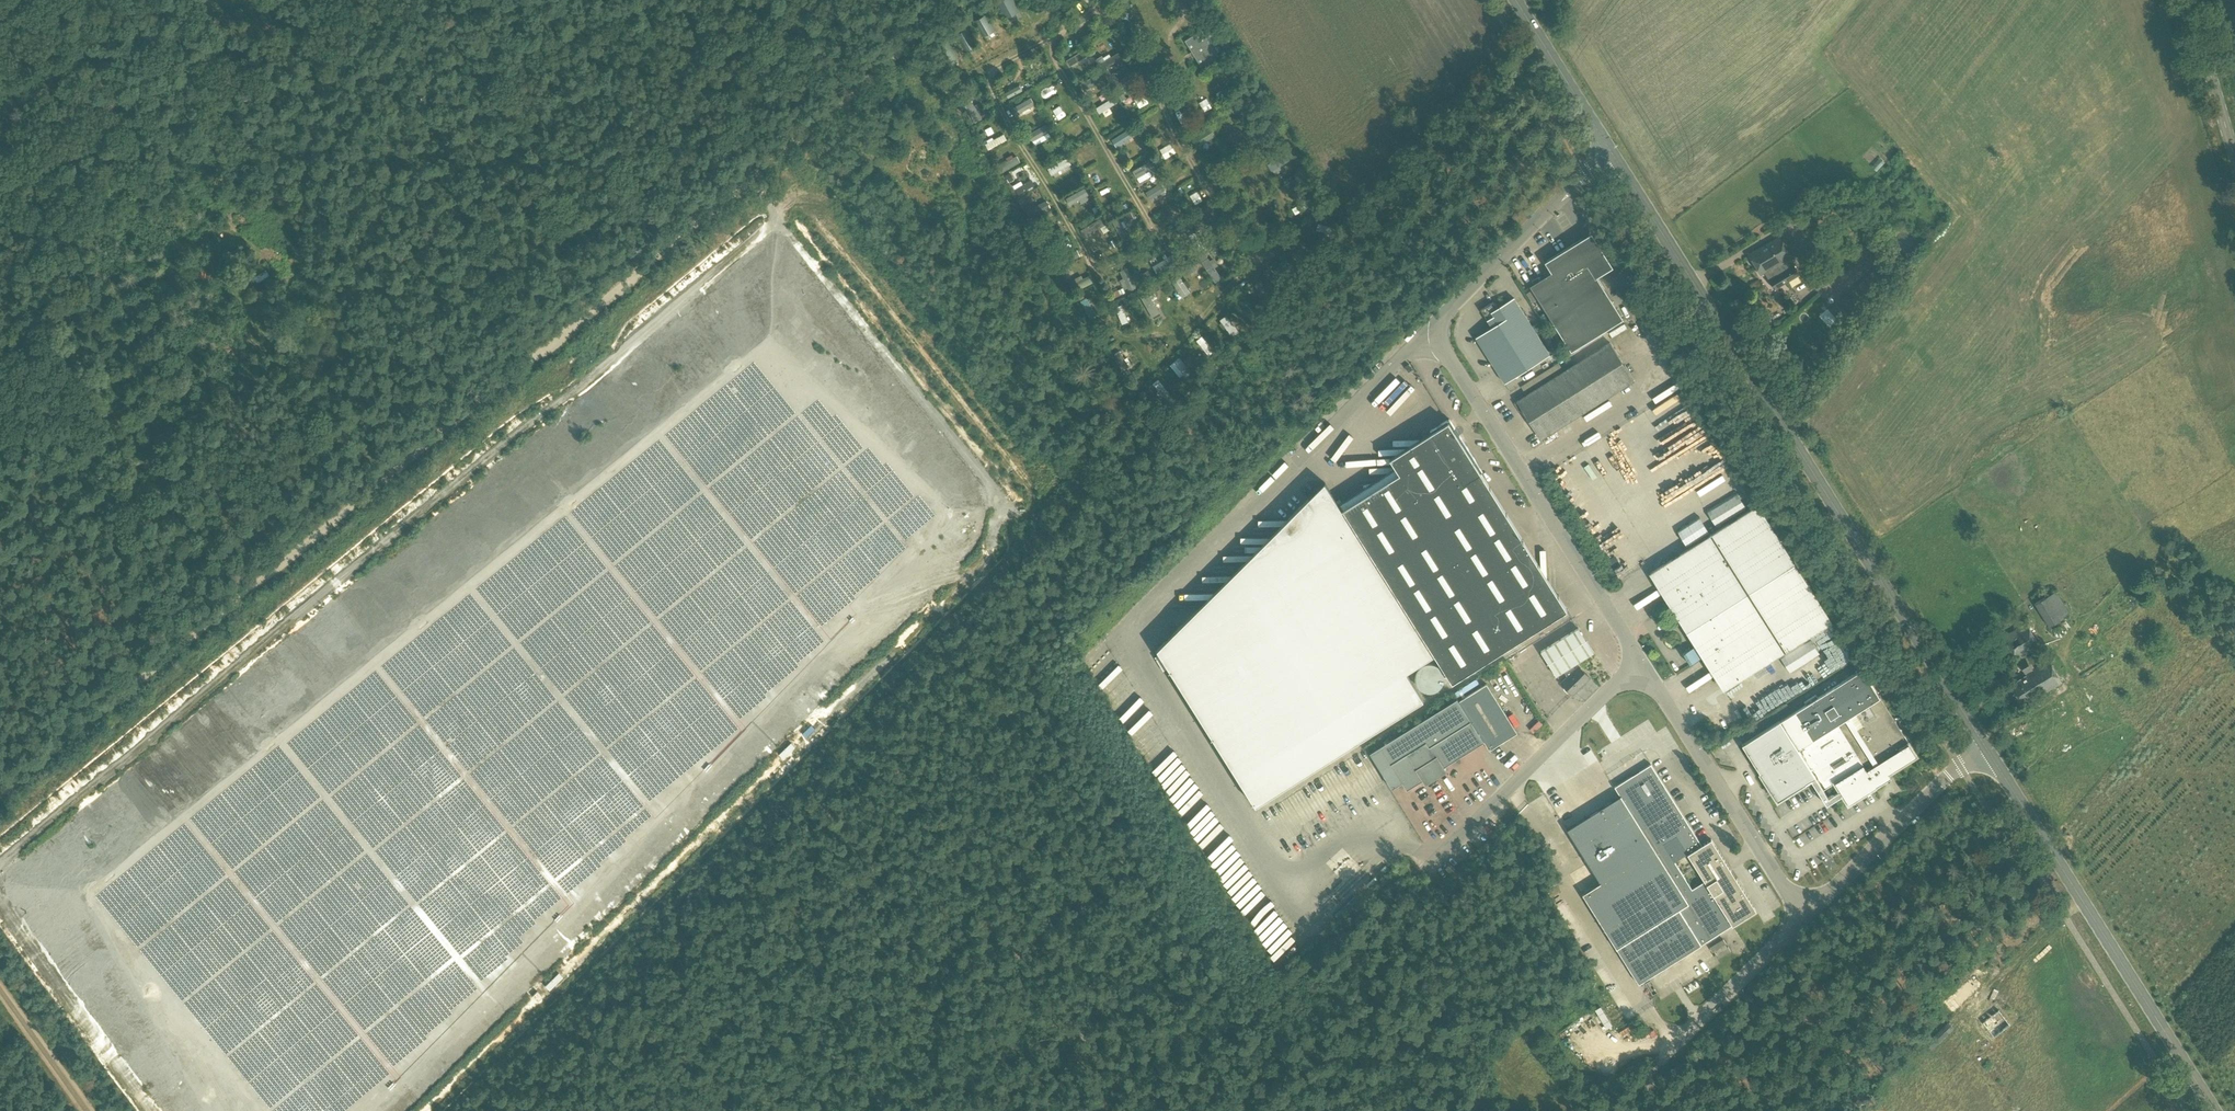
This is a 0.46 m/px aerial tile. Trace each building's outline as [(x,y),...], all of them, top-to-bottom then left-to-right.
[(1005,18),(1019,10),(1013,0),(997,0),(996,0),(1005,18)] [(1116,14),(1122,17),(1126,10),(1120,7),(1116,14)] [(974,21),(983,36),(994,29),(986,14),(974,21)] [(1128,30),(1137,36),(1142,29),(1132,24),(1128,30)] [(956,34),(964,49),(976,43),(967,28),(956,34)] [(1200,32),(1184,42),(1201,69),(1217,59),(1215,55),(1221,51),(1216,44),(1219,42),(1216,38),(1213,39),(1209,32),(1203,36),(1200,32)] [(937,48),(946,63),(957,57),(948,42),(937,48)] [(1069,62),(1085,53),(1082,47),(1066,56),(1069,62)] [(1030,55),(1035,64),(1043,59),(1038,50),(1030,55)] [(1218,70),(1222,77),(1231,72),(1228,65),(1218,70)] [(1081,77),(1088,89),(1103,80),(1096,68),(1081,77)] [(995,78),(1001,84),(1009,76),(1003,70),(995,78)] [(1115,74),(1120,84),(1129,79),(1124,70),(1115,74)] [(1037,90),(1042,97),(1050,91),(1046,84),(1037,90)] [(1025,93),(1020,96),(1024,104),(1029,102),(1025,93)] [(1100,114),(1109,108),(1106,103),(1113,99),(1110,94),(1094,104),(1100,114)] [(1130,112),(1145,104),(1140,96),(1126,104),(1130,112)] [(1227,105),(1232,111),(1242,103),(1238,97),(1227,105)] [(1173,108),(1177,117),(1185,114),(1181,104),(1173,108)] [(1107,130),(1125,123),(1122,116),(1104,124),(1107,130)] [(1151,116),(1141,121),(1147,131),(1156,126),(1151,116)] [(1194,133),(1201,145),(1216,136),(1208,124),(1194,133)] [(1000,130),(984,137),(988,144),(1003,136),(1000,130)] [(1132,137),(1122,143),(1128,153),(1138,147),(1132,137)] [(1270,168),(1289,158),(1284,149),(1266,159),(1270,168)] [(996,159),(999,166),(1017,159),(1014,152),(996,159)] [(1049,173),(1069,164),(1065,154),(1044,163),(1049,173)] [(1151,157),(1131,165),(1135,176),(1155,169),(1151,157)] [(1090,179),(1099,173),(1093,165),(1084,170),(1090,179)] [(1178,179),(1187,173),(1184,167),(1174,173),(1178,179)] [(1009,181),(1013,190),(1031,182),(1028,175),(1019,179),(1018,177),(1009,181)] [(1147,196),(1162,187),(1156,179),(1142,188),(1147,196)] [(1060,193),(1064,203),(1088,193),(1085,183),(1060,193)] [(1026,213),(1045,201),(1034,184),(1015,196),(1026,213)] [(1298,199),(1288,205),(1294,214),(1304,208),(1298,199)] [(1160,207),(1164,217),(1174,214),(1170,203),(1160,207)] [(1270,219),(1263,207),(1249,215),(1256,228),(1270,219)] [(1074,221),(1081,236),(1105,225),(1110,236),(1125,229),(1118,215),(1107,220),(1101,209),(1074,221)] [(1314,220),(1313,226),(1324,229),(1326,223),(1314,220)] [(1214,231),(1207,234),(1212,243),(1219,239),(1214,231)] [(1779,236),(1748,254),(1761,275),(1765,273),(1770,280),(1769,280),(1775,290),(1799,275),(1793,266),(1789,258),(1791,256),(1779,236)] [(1532,285),(1573,350),(1623,319),(1597,278),(1609,270),(1596,249),(1589,253),(1581,240),(1547,261),(1553,271),(1532,285)] [(1142,255),(1147,270),(1154,267),(1149,253),(1142,255)] [(1834,307),(1833,307),(1842,318),(1844,317),(1862,301),(1872,292),(1877,286),(1878,285),(1888,275),(1892,270),(1885,261),(1869,276),(1862,282),(1853,291),(1834,307)] [(1203,267),(1210,278),(1217,273),(1210,263),(1203,267)] [(1076,283),(1090,278),(1087,272),(1073,277),(1076,283)] [(1532,290),(1527,293),(1527,294),(1532,303),(1533,302),(1537,299),(1532,290)] [(1476,337),(1505,383),(1550,355),(1536,333),(1531,326),(1514,298),(1505,303),(1507,306),(1498,311),(1493,302),(1481,309),(1492,327),(1476,337)] [(1116,301),(1110,304),(1119,323),(1126,320),(1116,301)] [(1540,330),(1535,323),(1531,326),(1536,333),(1540,330)] [(1553,355),(1557,352),(1543,330),(1539,333),(1553,355)] [(1516,401),(1540,439),(1633,381),(1610,343),(1516,401)] [(1154,376),(1147,381),(1159,395),(1165,389),(1154,376)] [(1343,509),(1342,510),(1324,483),(1157,650),(1256,806),(1423,700),(1406,673),(1434,655),(1452,683),(1567,610),(1557,595),(1549,595),(1548,581),(1540,581),(1539,566),(1474,463),(1476,462),(1449,419),(1430,431),(1431,432),(1389,459),(1395,468),(1339,503),(1343,509)] [(1663,565),(1650,573),(1696,645),(1689,649),(1688,648),(1685,650),(1686,651),(1682,653),(1689,665),(1703,656),(1724,690),(1831,622),(1758,505),(1663,565)] [(1624,563),(1633,558),(1631,554),(1622,559),(1624,563)] [(1609,560),(1613,567),(1619,564),(1614,556),(1609,560)] [(2034,604),(2048,628),(2071,613),(2056,591),(2034,604)] [(2002,637),(2025,674),(2031,670),(2025,660),(2040,651),(2037,647),(2039,646),(2025,623),(2002,637)] [(1541,652),(1556,676),(1562,672),(1567,677),(1561,683),(1573,695),(1590,678),(1578,666),(1575,669),(1572,666),(1593,653),(1578,629),(1541,652)] [(2037,667),(2031,670),(2025,674),(2026,675),(2010,685),(2021,704),(2037,694),(2038,696),(2061,682),(2044,654),(2033,660),(2037,667)] [(1916,755),(1861,670),(1742,746),(1777,802),(1805,784),(1812,780),(1811,780),(1815,778),(1823,790),(1834,783),(1848,804),(1883,782),(1884,783),(1888,781),(1889,781),(1888,779),(1889,778),(1886,774),(1892,770),(1916,755)] [(1457,699),(1380,747),(1370,753),(1392,788),(1402,782),(1407,790),(1424,779),(1426,782),(1444,770),(1442,768),(1484,742),(1489,751),(1517,733),(1486,684),(1458,701),(1457,699)] [(1526,720),(1530,724),(1537,717),(1533,713),(1526,720)] [(1371,763),(1370,763),(1361,747),(1349,753),(1368,785),(1380,778),(1371,763)] [(1642,770),(1614,787),(1620,796),(1594,812),(1639,884),(1611,901),(1600,882),(1582,893),(1639,984),(1719,934),(1756,910),(1731,870),(1711,839),(1702,845),(1679,809),(1672,813),(1667,806),(1675,802),(1662,782),(1660,778),(1657,773),(1654,769),(1651,764),(1642,770)] [(1672,813),(1679,809),(1675,802),(1667,806),(1672,813)] [(1639,884),(1594,812),(1566,829),(1600,882),(1611,901),(1639,884)] [(1982,1023),(1993,1037),(2009,1024),(1998,1010),(1982,1023)] [(1938,1030),(1925,1043),(1931,1050),(1944,1037),(1938,1030)]
